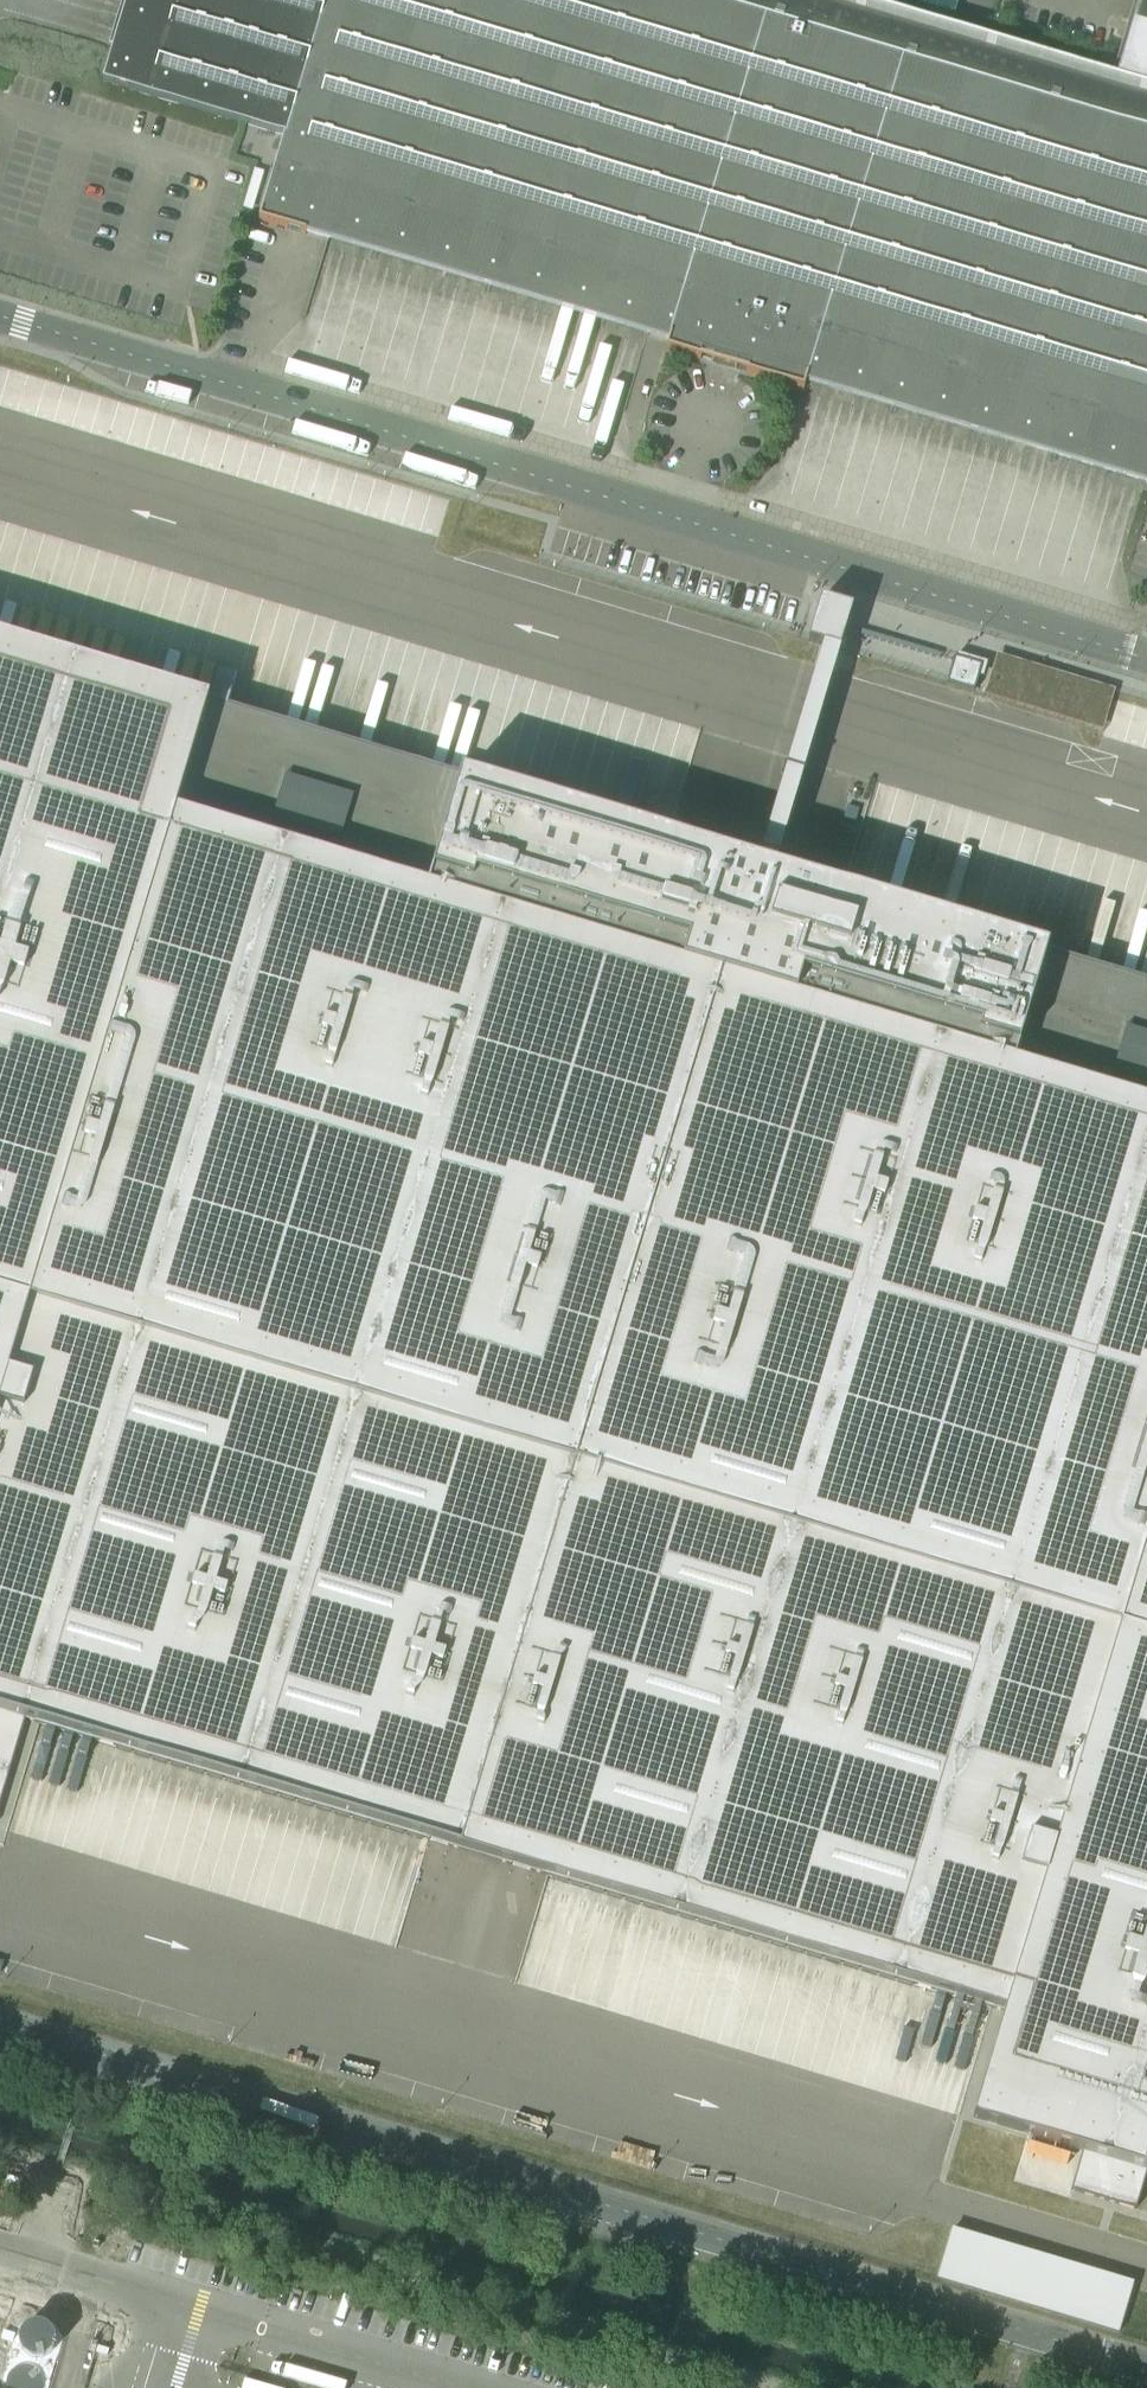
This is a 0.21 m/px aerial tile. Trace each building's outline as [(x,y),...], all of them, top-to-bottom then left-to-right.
[(103,81),(284,136),(326,0),(127,0),(103,81)] [(706,0),(326,0),(284,136),(259,220),(306,235),(307,229),(669,338),(666,349),(804,390),(807,378),(1146,480),(1146,132),(706,0)] [(860,0),(706,0),(1146,132),(1146,85),(1116,76),(860,0)] [(1116,76),(1146,85),(1146,0),(1139,0),(1116,76)] [(26,1720),(1004,2011),(973,2120),(1082,2152),(1070,2190),(1136,2209),(1146,2171),(1146,984),(0,640),(0,1808),(26,1720)]
